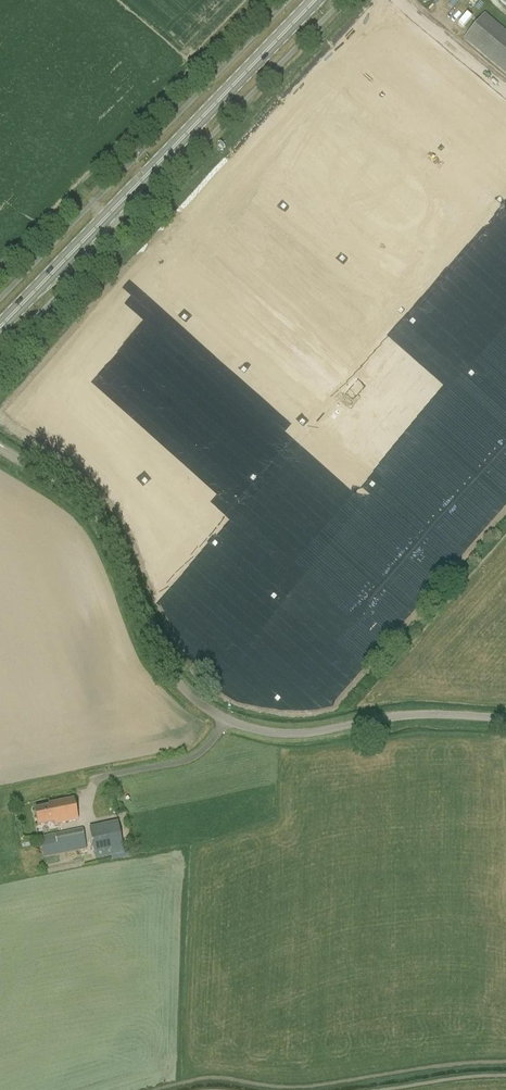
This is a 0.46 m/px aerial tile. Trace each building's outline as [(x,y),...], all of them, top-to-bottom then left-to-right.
[(463,40),(505,76),(505,32),(485,14),(463,40)] [(54,825),(78,821),(74,799),(48,804),(49,806),(34,809),(38,826),(54,823),(54,825)] [(118,821),(89,827),(95,859),(124,854),(118,821)] [(82,829),(39,837),(41,845),(43,858),(86,849),(82,829)]
